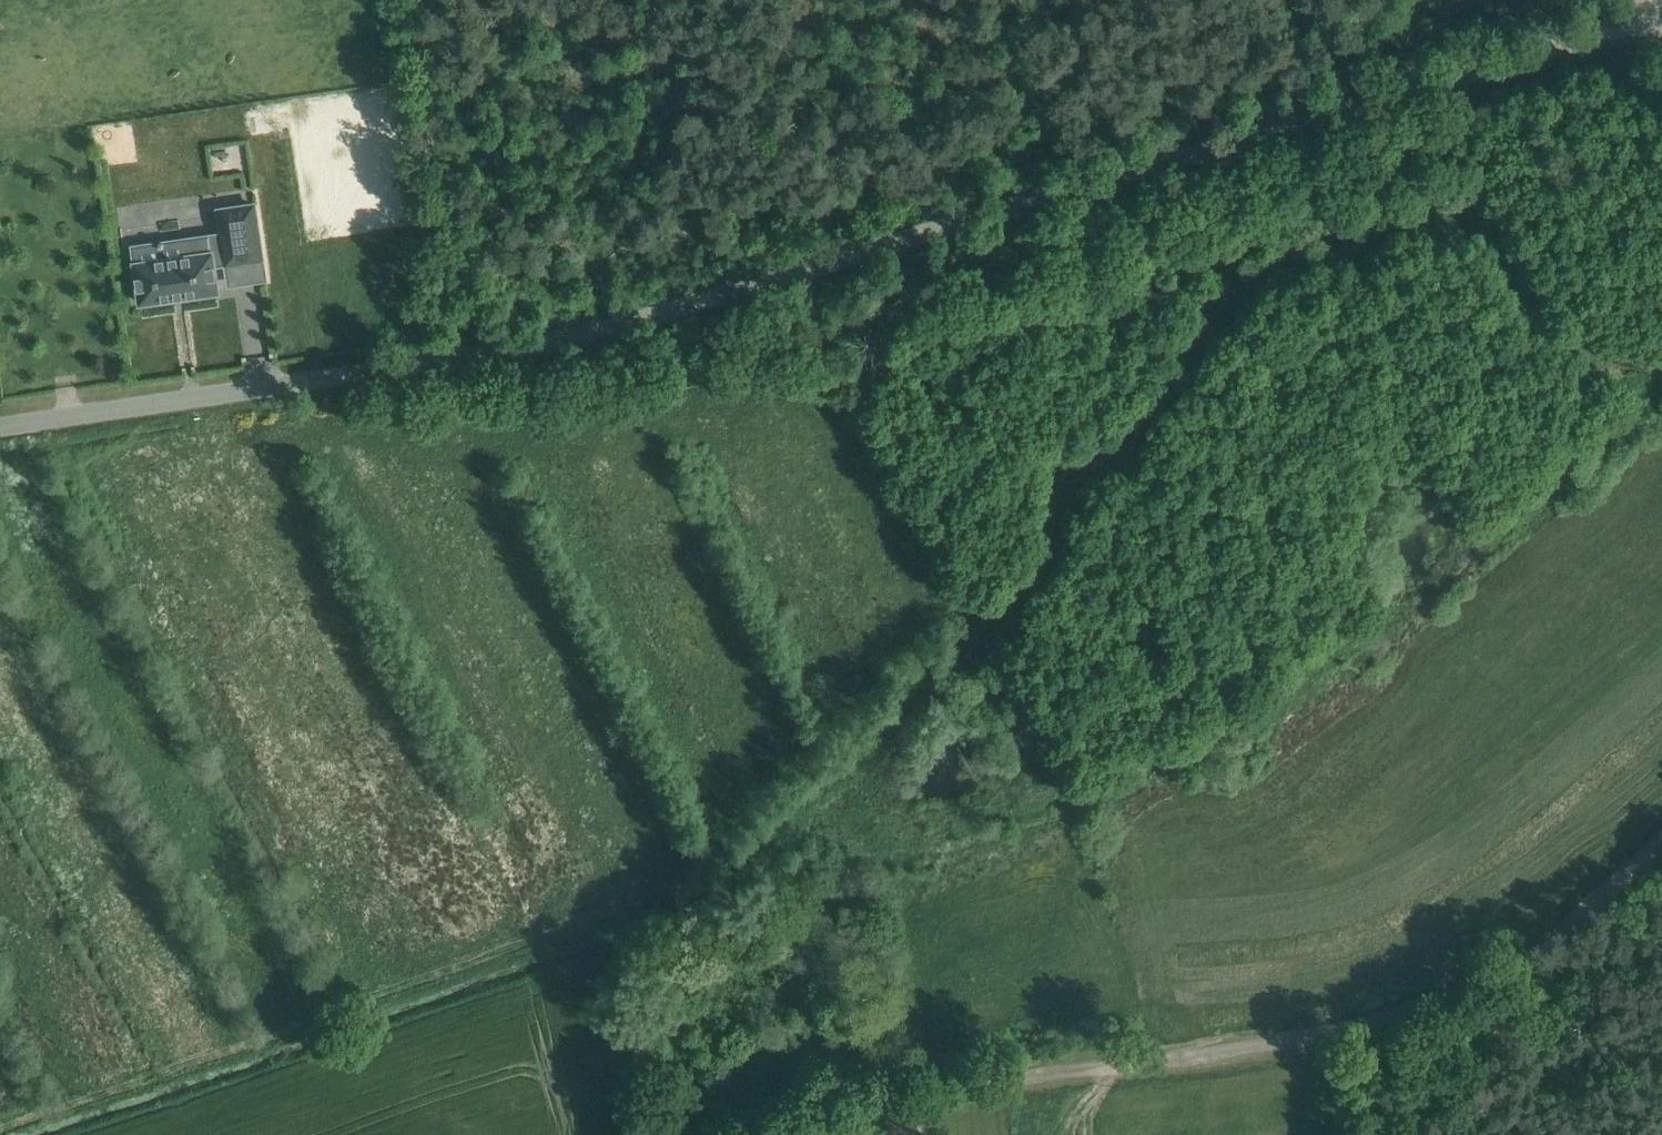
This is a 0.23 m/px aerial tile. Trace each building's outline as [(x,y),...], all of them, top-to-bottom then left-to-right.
[(254,204),(219,209),(226,256),(260,251),(261,259),(262,259),(254,204)] [(217,291),(209,234),(133,245),(141,302),(217,291)]
